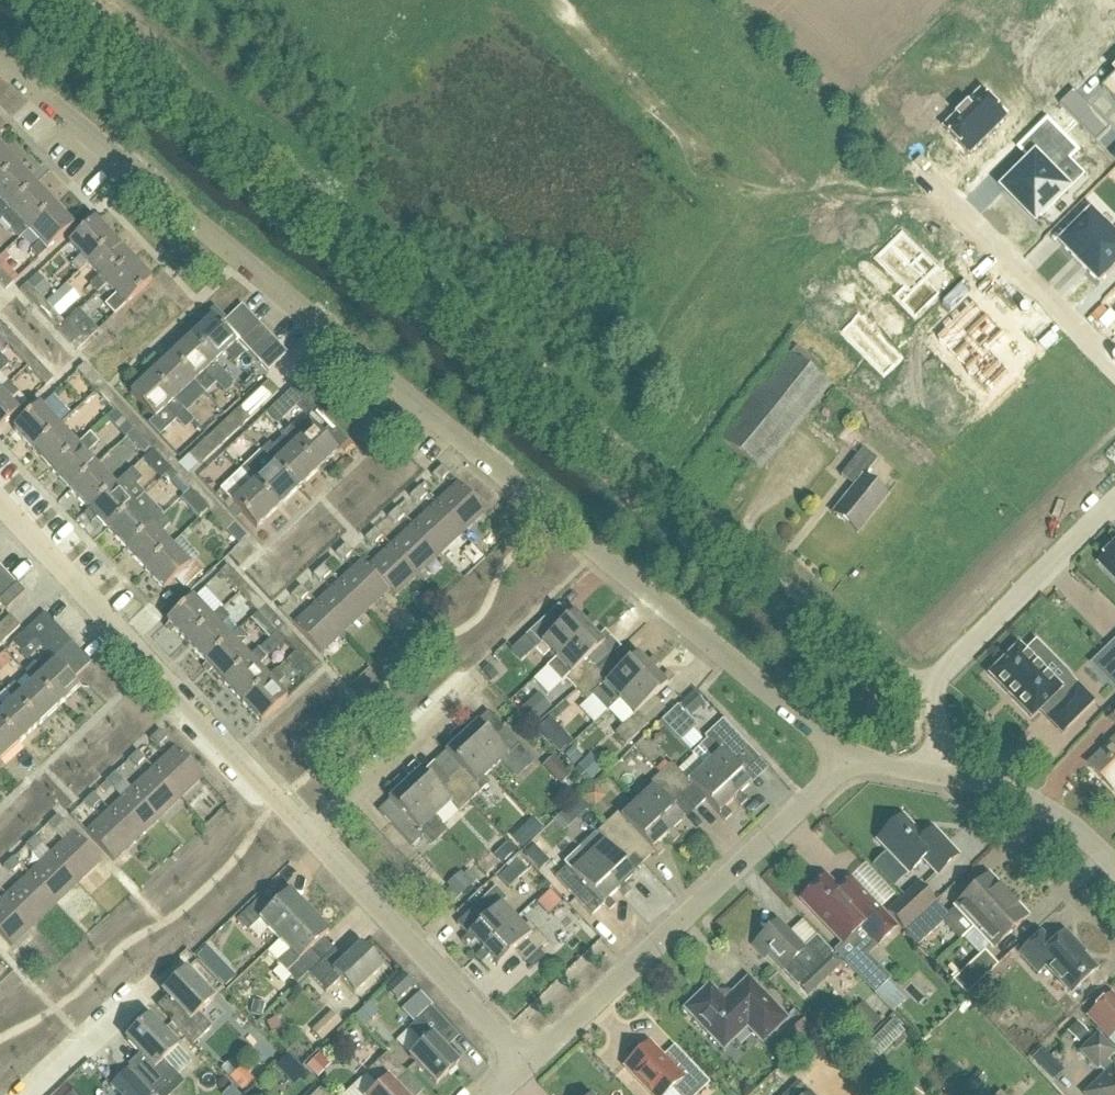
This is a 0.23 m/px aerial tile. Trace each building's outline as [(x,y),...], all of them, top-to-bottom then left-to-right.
[(1114,103),(1114,78),(1103,91),(1114,103)] [(1075,94),(1061,108),(1080,128),(1094,114),(1075,94)] [(945,132),(971,159),(1008,122),(982,96),(945,132)] [(1049,125),(1021,152),(1034,165),(1005,193),(1037,225),(1069,194),(1055,179),(1079,155),(1049,125)] [(17,170),(0,151),(0,186),(17,170)] [(36,189),(17,170),(0,186),(0,204),(1,205),(0,206),(0,222),(1,223),(36,189)] [(28,234),(55,209),(36,189),(1,223),(18,241),(27,233),(28,234)] [(55,209),(28,234),(39,246),(31,254),(38,262),(47,254),(74,230),(55,209)] [(1062,248),(1081,267),(1113,237),(1086,209),(1075,220),(1082,228),(1062,248)] [(88,268),(113,244),(94,224),(69,248),(80,260),(71,268),(79,276),(88,268)] [(903,234),(876,260),(905,289),(896,299),(916,320),(940,296),(926,282),(938,270),(903,234)] [(1081,267),(1100,287),(1114,273),(1114,239),(1113,237),(1081,267)] [(106,288),(132,264),(113,244),(88,268),(99,280),(90,288),(97,296),(106,288)] [(132,264),(106,288),(116,298),(105,308),(114,318),(125,308),(151,284),(132,264)] [(20,293),(34,308),(41,301),(40,300),(49,292),(36,278),(20,293)] [(52,327),(60,321),(46,306),(39,313),(52,327)] [(975,306),(938,343),(967,373),(965,375),(988,398),(1010,376),(996,361),(994,363),(987,356),(1006,338),(975,306)] [(232,336),(251,319),(242,309),(223,326),(232,336)] [(241,346),(260,328),(251,319),(232,336),(241,346)] [(190,341),(215,367),(226,356),(235,366),(243,358),(234,348),(235,348),(211,322),(190,341)] [(71,347),(78,341),(65,326),(58,333),(71,347)] [(16,342),(2,328),(0,330),(0,340),(9,349),(16,342)] [(250,356),(269,338),(260,328),(241,346),(250,356)] [(259,365),(278,347),(269,338),(250,356),(259,365)] [(235,389),(215,367),(190,341),(170,359),(195,385),(206,374),(227,397),(235,389)] [(27,369),(35,362),(21,347),(13,354),(27,369)] [(278,347),(259,365),(268,375),(287,357),(278,347)] [(751,468),(820,383),(786,355),(717,440),(751,468)] [(170,359),(150,378),(175,404),(195,385),(170,359)] [(46,388),(53,381),(40,367),(32,374),(46,388)] [(96,395),(103,388),(90,373),(82,380),(96,395)] [(186,416),(175,404),(150,378),(130,397),(154,423),(167,412),(186,433),(195,425),(186,416)] [(258,393),(268,404),(279,395),(268,384),(258,393)] [(18,415),(7,403),(15,396),(7,387),(0,393),(0,432),(18,415)] [(296,387),(268,414),(277,423),(282,418),(284,420),(292,412),(298,418),(305,411),(311,417),(318,410),(296,387)] [(258,413),(268,404),(258,393),(248,402),(258,413)] [(115,415),(122,408),(108,394),(101,400),(115,415)] [(249,423),(258,413),(248,402),(238,412),(249,423)] [(33,453),(59,429),(40,409),(14,433),(33,453)] [(239,432),(249,423),(238,412),(229,421),(239,432)] [(133,435),(141,428),(127,413),(120,420),(133,435)] [(229,441),(239,432),(229,421),(219,430),(229,441)] [(290,430),(281,439),(292,450),(316,475),(336,456),(306,423),(294,434),(290,430)] [(51,473),(77,449),(59,429),(33,453),(51,473)] [(219,450),(229,441),(219,430),(209,440),(219,450)] [(152,455),(159,448),(146,433),(139,440),(152,455)] [(77,449),(51,473),(70,493),(96,469),(86,458),(99,445),(91,437),(77,449)] [(209,460),(219,450),(209,440),(199,449),(209,460)] [(292,450),(282,459),(270,446),(260,455),(272,468),(296,494),(316,475),(292,450)] [(199,469),(209,460),(199,449),(189,458),(199,469)] [(841,479),(854,490),(832,517),(857,537),(888,500),(863,480),(877,463),(863,452),(841,479)] [(170,474),(178,467),(164,453),(157,460),(170,474)] [(240,474),(252,487),(276,512),(296,494),(272,468),(261,479),(249,466),(240,474)] [(115,489),(113,487),(96,469),(70,493),(89,513),(115,489)] [(438,485),(447,477),(441,469),(431,478),(438,485)] [(107,533),(145,498),(135,487),(141,482),(130,471),(113,487),(115,489),(89,513),(107,533)] [(188,493),(189,495),(197,487),(183,473),(175,480),(188,493)] [(256,531),(276,512),(252,487),(242,497),(230,484),(220,493),(232,506),(256,531)] [(433,507),(461,537),(484,516),(456,486),(433,507)] [(415,507),(425,497),(418,490),(409,499),(415,507)] [(194,499),(189,495),(188,493),(179,501),(197,520),(206,512),(208,514),(215,507),(201,493),(194,499)] [(126,553),(162,519),(160,517),(161,516),(145,498),(107,533),(126,553)] [(439,558),(461,537),(433,507),(411,528),(439,558)] [(393,527),(403,518),(396,511),(386,520),(393,527)] [(226,534),(234,527),(220,512),(212,519),(226,534)] [(145,573),(171,549),(158,535),(169,526),(162,519),(126,553),(145,573)] [(984,531),(994,539),(1001,531),(991,522),(984,531)] [(416,579),(439,558),(411,528),(388,549),(416,579)] [(371,548),(381,539),(374,531),(364,541),(371,548)] [(342,564),(352,555),(345,547),(335,556),(342,564)] [(171,549),(145,573),(164,594),(175,583),(190,570),(171,549)] [(395,600),(416,579),(388,549),(366,570),(388,594),(388,593),(395,600)] [(1099,566),(1114,582),(1114,551),(1099,566)] [(366,570),(361,564),(338,585),(366,615),(388,594),(366,570)] [(202,573),(195,565),(190,570),(175,583),(183,591),(202,573)] [(320,585),(330,576),(323,568),(313,577),(320,585)] [(239,596),(246,589),(233,574),(226,581),(239,596)] [(17,587),(8,577),(0,585),(0,603),(17,587)] [(343,636),(366,615),(338,585),(316,606),(343,636)] [(7,612),(25,596),(17,587),(0,603),(0,605),(7,612)] [(298,606),(307,597),(300,589),(291,599),(298,606)] [(258,616),(258,615),(265,609),(251,594),(244,601),(257,615),(258,616)] [(212,622),(210,620),(193,602),(167,626),(186,646),(212,622)] [(320,657),(343,636),(316,606),(293,628),(320,657)] [(589,630),(590,630),(596,624),(590,618),(589,619),(583,625),(574,616),(575,615),(574,614),(569,619),(558,608),(525,639),(536,650),(542,657),(549,652),(556,659),(555,661),(589,630)] [(230,642),(229,640),(217,628),(226,621),(219,613),(210,620),(212,622),(186,646),(204,666),(230,642)] [(258,616),(257,615),(249,622),(267,641),(275,634),(276,636),(284,629),(270,614),(263,620),(258,615),(258,616)] [(25,634),(33,643),(34,644),(53,626),(44,616),(25,634)] [(9,639),(20,630),(10,619),(0,628),(0,629),(9,639)] [(43,654),(63,636),(53,626),(34,644),(43,654)] [(9,639),(0,629),(0,648),(9,639)] [(588,631),(590,630),(589,630),(555,661),(546,670),(561,685),(565,681),(576,692),(597,672),(587,661),(610,640),(604,633),(604,634),(597,641),(588,631)] [(249,662),(247,660),(237,649),(247,641),(238,632),(229,640),(230,642),(204,666),(223,686),(249,662)] [(33,643),(25,634),(12,646),(20,655),(33,643)] [(249,662),(223,686),(241,705),(267,681),(265,680),(256,670),(284,644),(281,641),(276,636),(275,634),(267,641),(268,641),(247,660),(249,662)] [(295,655),(302,649),(289,634),(281,641),(284,644),(295,655)] [(53,663),(72,645),(63,636),(43,654),(53,663)] [(62,673),(81,655),(72,645),(53,663),(62,673)] [(1020,649),(1018,648),(1017,649),(1017,650),(990,676),(989,677),(990,679),(990,678),(1030,719),(1031,721),(1033,719),(1039,712),(1048,721),(1047,721),(1049,723),(1061,735),(1063,737),(1064,735),(1093,706),(1094,706),(1095,705),(1094,703),(1093,704),(1081,691),(1080,689),(1078,691),(1079,691),(1069,700),(1041,672),(1051,661),(1036,645),(1025,656),(1019,650),(1020,649)] [(1114,670),(1114,647),(1103,658),(1114,670)] [(314,675),(321,669),(307,654),(300,661),(314,675)] [(81,655),(62,673),(71,683),(90,665),(81,655)] [(652,671),(653,672),(659,666),(653,659),(652,660),(646,667),(637,657),(638,656),(637,655),(624,668),(614,657),(597,672),(576,692),(586,704),(591,699),(605,714),(618,703),(652,671)] [(33,684),(58,710),(78,691),(54,665),(42,677),(33,668),(25,676),(33,684)] [(498,678),(490,669),(484,674),(493,683),(498,678)] [(267,681),(241,705),(260,726),(286,702),(274,689),(284,680),(275,671),(265,680),(267,681)] [(651,673),(653,672),(652,671),(618,703),(619,703),(620,702),(633,717),(632,718),(633,718),(615,735),(626,746),(647,726),(637,715),(673,681),(667,675),(667,676),(660,682),(651,673)] [(38,729),(58,710),(33,684),(22,695),(13,687),(5,694),(14,703),(13,703),(38,729)] [(680,709),(689,719),(703,706),(694,696),(680,709)] [(534,700),(520,711),(533,726),(546,714),(534,700)] [(13,703),(4,712),(0,708),(0,729),(18,747),(38,729),(13,703)] [(677,708),(662,723),(681,743),(697,728),(677,708)] [(548,716),(533,728),(555,754),(570,742),(562,733),(580,719),(576,714),(568,721),(563,715),(553,723),(548,716)] [(460,739),(492,773),(493,772),(491,771),(501,762),(516,779),(533,763),(523,753),(524,752),(503,731),(492,741),(470,718),(464,724),(465,725),(465,724),(471,731),(462,740),(461,738),(460,739)] [(735,802),(734,803),(740,809),(746,803),(745,802),(739,796),(748,787),(749,788),(750,787),(742,778),(759,762),(723,723),(705,739),(708,742),(692,756),(703,768),(735,802)] [(0,729),(0,764),(18,747),(0,729)] [(460,739),(461,738),(455,732),(448,738),(449,739),(450,739),(456,746),(446,754),(445,753),(444,754),(460,771),(449,781),(470,803),(481,792),(480,792),(476,788),(477,787),(476,786),(490,772),(492,773),(460,739)] [(157,751),(167,741),(160,733),(150,743),(157,751)] [(1090,771),(1114,797),(1114,747),(1090,771)] [(573,750),(565,758),(574,767),(582,760),(573,750)] [(153,772),(181,801),(203,780),(176,751),(153,772)] [(135,772),(145,762),(138,754),(128,764),(135,772)] [(587,760),(574,772),(587,786),(600,773),(587,760)] [(470,803),(449,781),(438,791),(414,765),(407,771),(408,772),(408,771),(415,778),(405,787),(404,785),(404,786),(435,820),(436,819),(435,818),(449,805),(450,806),(451,805),(455,809),(458,813),(470,803)] [(735,802),(703,768),(702,769),(704,770),(689,783),(688,782),(687,783),(671,765),(659,776),(680,797),(691,787),(724,823),(731,818),(730,817),(729,817),(723,810),(733,802),(734,803),(735,802)] [(159,822),(181,801),(153,772),(131,793),(159,822)] [(113,793),(123,783),(115,775),(106,785),(113,793)] [(687,805),(680,797),(659,776),(648,786),(651,789),(650,790),(652,791),(637,805),(636,804),(635,804),(668,838),(667,839),(672,845),(679,839),(678,838),(672,832),(681,823),(682,824),(683,823),(675,815),(687,805)] [(447,832),(435,820),(404,786),(404,785),(398,779),(392,785),(393,786),(399,792),(390,801),(389,800),(388,801),(389,802),(378,813),(411,848),(423,838),(432,847),(447,832)] [(137,843),(159,822),(131,793),(110,814),(137,843)] [(91,814),(101,805),(94,796),(84,806),(91,814)] [(665,837),(667,839),(668,838),(635,804),(635,805),(636,806),(622,819),(620,818),(620,819),(617,815),(606,826),(643,866),(654,856),(657,859),(663,853),(662,852),(662,853),(656,846),(665,837)] [(114,865),(137,843),(110,814),(87,835),(114,865)] [(54,835),(65,826),(58,818),(47,828),(54,835)] [(923,841),(902,818),(877,842),(908,876),(923,862),(937,877),(957,858),(933,831),(923,841)] [(568,829),(558,819),(554,823),(563,833),(568,829)] [(533,820),(523,830),(532,840),(543,830),(533,820)] [(632,876),(643,866),(606,826),(594,836),(578,850),(587,859),(618,893),(617,894),(623,900),(630,894),(629,893),(622,886),(632,878),(633,879),(634,878),(632,876)] [(469,860),(485,875),(509,851),(494,835),(469,860)] [(51,857),(78,886),(101,865),(73,836),(51,857)] [(32,856),(42,847),(35,839),(25,849),(32,856)] [(534,848),(524,857),(539,872),(549,863),(534,848)] [(56,907),(78,886),(51,857),(29,878),(56,907)] [(616,892),(617,894),(618,893),(587,859),(586,859),(587,860),(573,874),(571,872),(571,873),(567,869),(566,868),(566,869),(555,879),(575,901),(589,917),(601,906),(607,914),(614,908),(613,907),(607,901),(616,892)] [(10,877),(20,868),(13,860),(3,870),(10,877)] [(517,862),(498,880),(508,890),(526,872),(517,862)] [(467,873),(445,894),(454,903),(476,883),(467,873)] [(34,928),(56,907),(29,878),(7,899),(34,928)] [(896,929),(866,899),(850,881),(838,892),(825,878),(800,902),(842,947),(860,930),(877,948),(896,929)] [(974,930),(1007,899),(988,878),(955,909),(974,930)] [(905,935),(936,906),(916,884),(885,913),(905,935)] [(482,953),(516,921),(515,920),(514,922),(501,907),(502,906),(501,905),(505,901),(506,901),(495,889),(457,926),(467,937),(461,943),(467,949),(468,948),(474,942),(483,951),(482,952),(482,953)] [(543,915),(555,903),(544,892),(532,904),(543,915)] [(279,942),(309,914),(289,893),(271,910),(261,899),(237,921),(247,933),(249,931),(256,939),(267,929),(279,942)] [(34,928),(7,899),(0,905),(0,937),(12,949),(34,928)] [(1007,899),(974,930),(993,950),(1026,920),(1007,899)] [(936,906),(905,935),(916,947),(947,919),(936,906)] [(310,951),(328,935),(309,914),(279,942),(267,954),(296,985),(320,963),(310,951)] [(482,953),(482,952),(475,958),(481,965),(482,964),(482,963),(489,957),(497,967),(496,968),(497,969),(514,953),(524,964),(537,952),(546,944),(535,932),(535,933),(531,937),(530,936),(529,937),(515,923),(516,922),(516,921),(482,953)] [(804,951),(778,923),(752,947),(764,960),(768,956),(797,988),(813,973),(822,983),(842,965),(817,939),(804,951)] [(1078,949),(1065,935),(1052,947),(1041,936),(1020,955),(1038,974),(1044,968),(1070,996),(1096,972),(1076,951),(1078,949)] [(354,996),(381,970),(360,948),(336,971),(325,960),(308,976),(326,994),(340,981),(354,996)] [(216,960),(207,950),(197,959),(206,969),(216,960)] [(537,952),(524,964),(530,970),(543,958),(537,952)] [(964,997),(996,967),(983,953),(951,982),(964,997)] [(235,979),(226,970),(216,979),(225,989),(235,979)] [(201,1019),(198,1016),(213,1001),(185,972),(162,994),(182,1015),(173,1024),(171,1022),(170,1023),(193,1047),(211,1030),(201,1019)] [(403,977),(386,992),(396,1002),(412,987),(403,977)] [(786,1021),(748,981),(730,998),(718,998),(709,988),(685,1011),(708,1035),(712,1031),(727,1047),(747,1028),(762,1044),(786,1021)] [(1110,997),(1088,1018),(1110,1040),(1114,1035),(1114,1002),(1110,997)] [(420,1001),(407,1014),(416,1023),(429,1010),(420,1001)] [(254,1004),(251,1016),(261,1018),(264,1007),(254,1004)] [(862,1006),(854,1014),(870,1032),(879,1023),(862,1006)] [(408,1031),(395,1043),(410,1059),(409,1059),(436,1087),(458,1066),(436,1042),(449,1030),(430,1010),(429,1010),(416,1023),(408,1031)] [(320,1043),(340,1024),(330,1014),(310,1033),(320,1043)] [(125,1042),(139,1057),(140,1057),(146,1064),(135,1074),(154,1094),(171,1094),(184,1084),(177,1077),(164,1062),(178,1049),(150,1019),(136,1032),(125,1042)] [(275,1021),(266,1025),(271,1034),(280,1030),(275,1021)] [(867,1066),(901,1033),(889,1021),(855,1054),(867,1066)] [(804,1023),(790,1037),(799,1046),(814,1032),(804,1023)] [(1107,1063),(1114,1055),(1098,1037),(1080,1054),(1097,1072),(1099,1071),(1105,1077),(1086,1094),(1114,1094),(1114,1071),(1113,1069),(1107,1063)] [(649,1045),(624,1069),(649,1094),(667,1094),(674,1088),(680,1094),(697,1094),(708,1085),(687,1063),(676,1073),(649,1045)] [(178,1049),(164,1062),(177,1077),(191,1063),(178,1049)] [(393,1088),(406,1076),(387,1055),(365,1076),(378,1090),(373,1094),(400,1094),(393,1088)] [(320,1056),(307,1069),(315,1077),(328,1064),(320,1056)] [(288,1058),(276,1070),(287,1080),(299,1069),(288,1058)] [(128,1070),(109,1087),(116,1094),(151,1094),(128,1070)] [(242,1070),(231,1081),(242,1092),(253,1082),(242,1070)]
